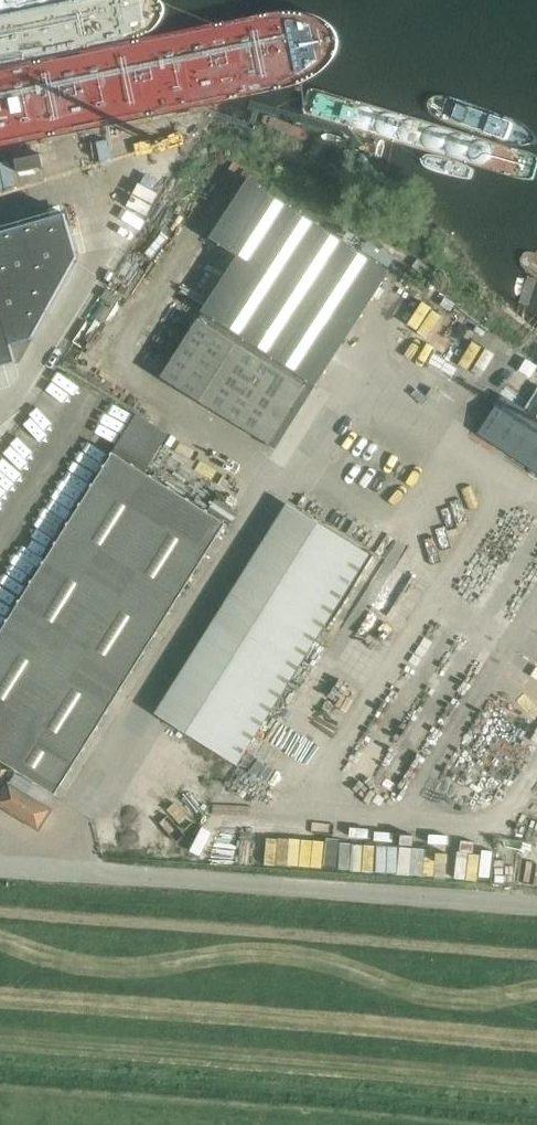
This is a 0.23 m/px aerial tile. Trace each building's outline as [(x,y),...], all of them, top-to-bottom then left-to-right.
[(204,308),(205,309),(163,373),(269,442),(310,380),(316,384),(390,270),(249,178),(213,234),(241,252),(204,308)] [(0,232),(0,366),(20,360),(14,343),(36,338),(81,255),(69,212),(0,232)] [(478,432),(536,470),(536,416),(503,394),(478,432)] [(19,769),(57,793),(69,774),(227,521),(146,471),(115,451),(0,635),(0,757),(19,769)] [(170,721),(237,764),(370,553),(302,511),(182,703),(170,721)] [(1,802),(39,826),(50,809),(10,784),(0,800),(0,802),(1,802)] [(534,862),(536,854),(536,823),(529,821),(517,856),(534,862)]
